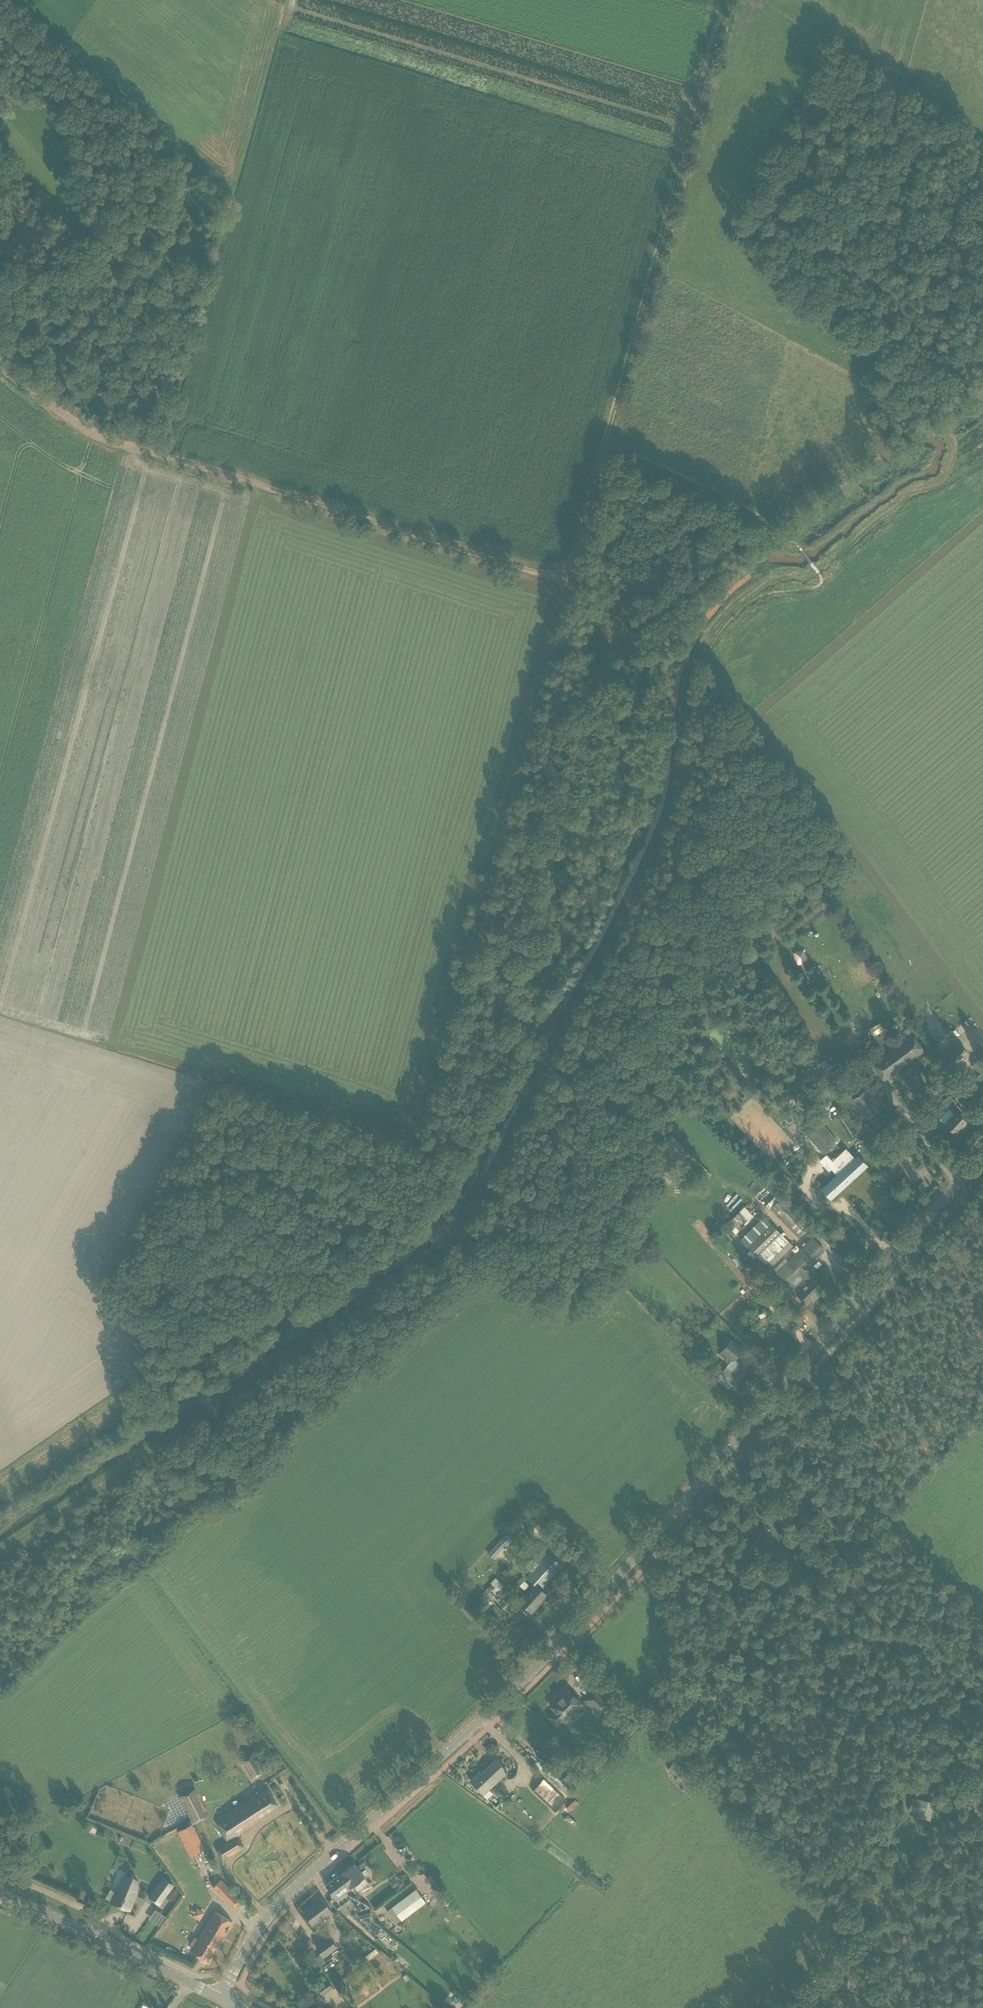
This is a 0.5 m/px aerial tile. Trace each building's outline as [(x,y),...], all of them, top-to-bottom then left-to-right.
[(853,944),(847,949),(855,959),(862,954),(853,944)] [(796,946),(795,958),(805,958),(806,947),(796,946)] [(865,1006),(876,1006),(875,995),(865,995),(865,1006)] [(871,1065),(883,1081),(923,1051),(911,1035),(871,1065)] [(943,1055),(955,1065),(967,1052),(956,1041),(943,1055)] [(978,1057),(971,1065),(980,1073),(970,1084),(976,1090),(975,1091),(982,1099),(982,1061),(978,1057)] [(903,1074),(914,1089),(924,1081),(912,1067),(903,1074)] [(853,1099),(867,1118),(878,1110),(864,1091),(853,1099)] [(960,1115),(963,1111),(954,1103),(956,1102),(949,1096),(942,1103),(948,1109),(939,1119),(948,1127),(955,1134),(967,1121),(960,1115)] [(817,1119),(803,1132),(824,1154),(838,1142),(823,1125),(817,1119)] [(874,1134),(866,1142),(875,1150),(883,1141),(874,1134)] [(826,1154),(819,1160),(829,1171),(831,1168),(837,1175),(826,1185),(822,1188),(826,1193),(831,1198),(866,1166),(857,1156),(855,1158),(846,1148),(832,1161),(826,1154)] [(778,1200),(770,1208),(798,1237),(810,1226),(785,1201),(781,1197),(778,1200)] [(743,1207),(736,1215),(738,1218),(744,1224),(752,1216),(743,1207)] [(764,1217),(741,1240),(756,1256),(768,1268),(778,1257),(792,1244),(787,1239),(786,1240),(780,1233),(764,1217)] [(812,1238),(796,1254),(801,1259),(807,1266),(808,1265),(808,1266),(824,1250),(812,1238)] [(801,1259),(796,1254),(776,1273),(788,1285),(799,1274),(807,1283),(797,1293),(806,1303),(815,1295),(816,1297),(824,1290),(810,1276),(814,1272),(808,1266),(808,1265),(807,1266),(801,1259)] [(766,1310),(759,1315),(761,1318),(764,1324),(771,1319),(766,1310)] [(721,1351),(725,1355),(733,1362),(743,1349),(731,1339),(721,1351)] [(700,1346),(694,1352),(698,1356),(704,1350),(700,1346)] [(716,1378),(720,1381),(727,1388),(731,1384),(732,1385),(733,1384),(738,1388),(751,1372),(740,1363),(731,1372),(726,1367),(716,1378)] [(487,1554),(492,1558),(508,1542),(503,1537),(487,1554)] [(546,1594),(541,1590),(562,1566),(548,1553),(526,1577),(535,1585),(520,1602),(532,1612),(538,1606),(537,1605),(546,1594)] [(491,1583),(498,1590),(503,1586),(495,1578),(491,1583)] [(524,1590),(528,1585),(523,1580),(519,1585),(524,1590)] [(477,1609),(482,1614),(492,1603),(487,1598),(477,1609)] [(582,1711),(578,1707),(582,1704),(568,1689),(551,1706),(556,1712),(550,1718),(557,1724),(563,1718),(563,1719),(570,1712),(575,1718),(582,1711)] [(599,1714),(608,1704),(594,1690),(585,1700),(599,1714)] [(537,1757),(549,1761),(552,1754),(540,1750),(537,1757)] [(239,1760),(252,1780),(266,1772),(253,1752),(239,1760)] [(470,1780),(477,1788),(479,1791),(483,1787),(487,1791),(507,1772),(495,1759),(478,1776),(477,1774),(470,1780)] [(668,1769),(691,1786),(696,1778),(674,1762),(668,1769)] [(569,1772),(563,1779),(571,1787),(578,1781),(569,1772)] [(543,1778),(532,1789),(545,1801),(537,1810),(546,1818),(554,1809),(556,1811),(567,1800),(543,1778)] [(903,1778),(898,1781),(901,1786),(906,1783),(903,1778)] [(210,1815),(195,1787),(178,1795),(192,1823),(210,1815)] [(260,1818),(279,1806),(267,1789),(215,1823),(227,1840),(261,1819),(260,1818)] [(917,1817),(918,1818),(930,1820),(931,1820),(934,1803),(927,1801),(912,1798),(909,1811),(918,1813),(917,1817)] [(190,1855),(204,1848),(193,1824),(178,1831),(190,1855)] [(216,1848),(222,1859),(234,1852),(228,1842),(216,1848)] [(340,1874),(325,1885),(331,1893),(336,1899),(337,1898),(351,1888),(354,1892),(368,1883),(364,1877),(354,1863),(340,1874)] [(117,1893),(112,1903),(130,1910),(136,1896),(132,1895),(138,1881),(125,1876),(117,1893)] [(163,1877),(149,1897),(159,1904),(173,1885),(163,1877)] [(591,1883),(600,1890),(604,1884),(595,1878),(591,1883)] [(241,1900),(221,1879),(213,1887),(233,1908),(241,1900)] [(392,1907),(402,1920),(426,1902),(416,1889),(392,1907)] [(303,1912),(312,1925),(320,1919),(326,1915),(327,1917),(333,1913),(321,1896),(314,1901),(315,1903),(303,1912)] [(353,1897),(350,1899),(358,1910),(359,1910),(369,1907),(366,1904),(353,1897)] [(369,1907),(359,1910),(362,1919),(376,1934),(383,1928),(378,1924),(373,1921),(371,1913),(369,1907)] [(149,1918),(159,1924),(166,1915),(156,1908),(149,1918)] [(196,1908),(192,1915),(199,1920),(204,1912),(196,1908)] [(208,1961),(232,1921),(216,1912),(199,1940),(197,1939),(193,1946),(195,1947),(192,1952),(208,1961)] [(316,1947),(323,1957),(337,1947),(329,1937),(316,1947)] [(324,1960),(320,1954),(315,1958),(319,1964),(324,1960)] [(327,1980),(317,1988),(322,1994),(332,1987),(327,1980)]
